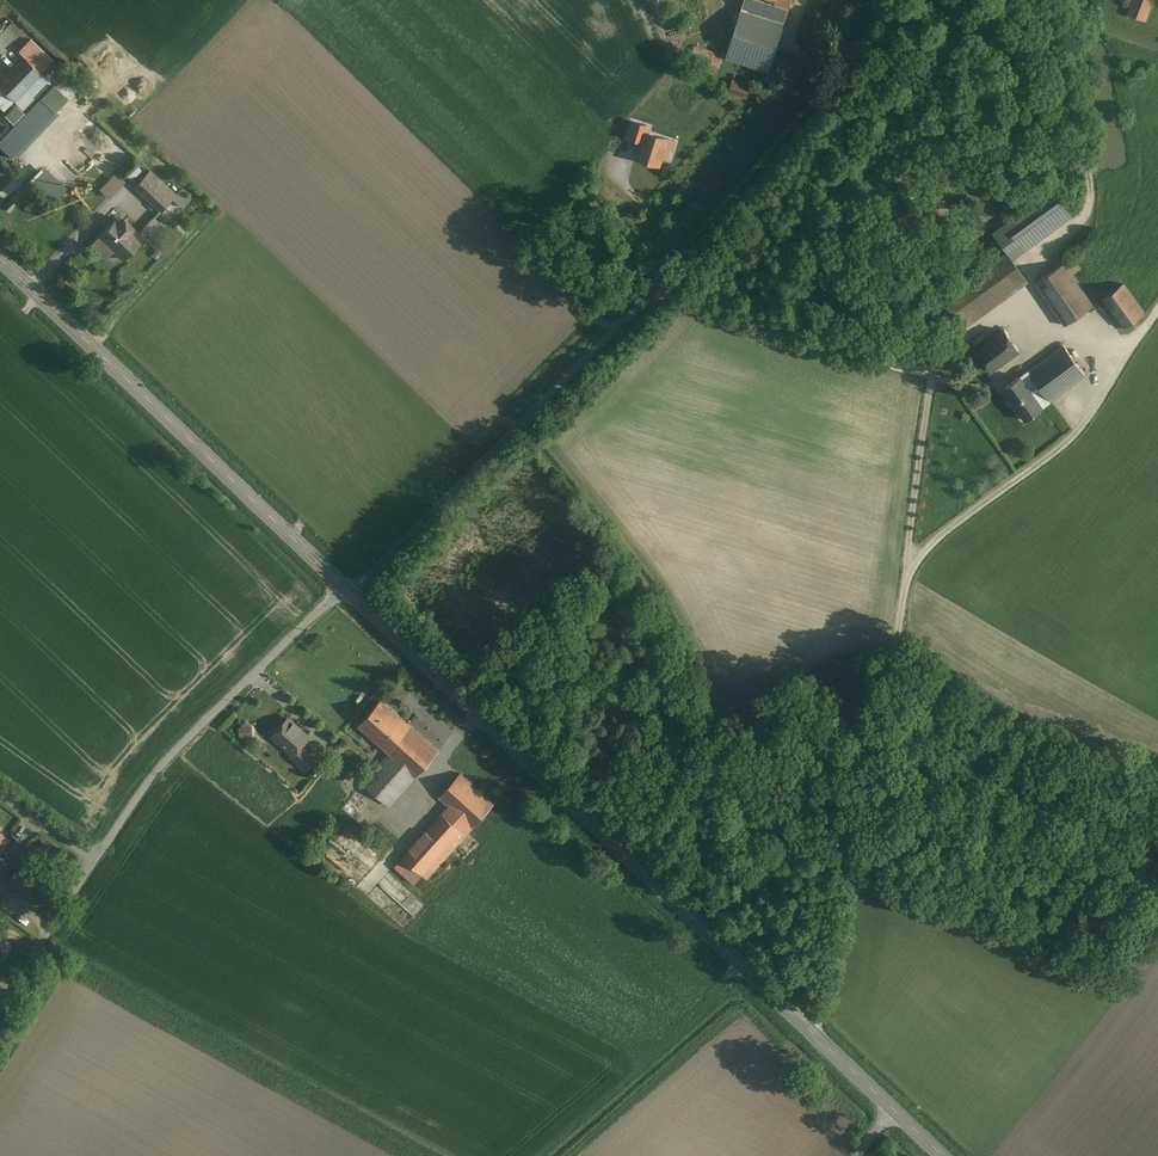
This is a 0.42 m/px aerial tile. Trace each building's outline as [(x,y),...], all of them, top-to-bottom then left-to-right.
[(726,58),(770,72),(793,0),(744,0),(726,58)] [(1129,12),(1145,18),(1152,0),(1134,0),(1129,12)] [(717,67),(721,55),(696,46),(691,58),(717,67)] [(0,81),(0,88),(13,100),(40,72),(24,57),(0,81)] [(746,98),(751,84),(732,77),(727,91),(746,98)] [(0,88),(0,104),(5,108),(13,100),(0,88)] [(643,141),(646,132),(647,132),(649,126),(633,121),(629,136),(643,141)] [(647,132),(646,132),(643,141),(638,158),(659,165),(662,157),(665,158),(669,148),(672,149),(674,141),(668,139),(647,132)] [(43,166),(29,181),(52,201),(65,186),(43,166)] [(176,194),(150,170),(135,186),(161,211),(176,194)] [(100,189),(109,197),(124,182),(115,173),(100,189)] [(11,214),(18,207),(10,198),(2,205),(11,214)] [(153,217),(142,229),(147,233),(153,239),(164,226),(153,217)] [(125,219),(121,222),(116,218),(98,237),(92,244),(100,252),(108,244),(123,259),(141,241),(140,240),(147,233),(142,229),(136,236),(129,230),(132,226),(125,219)] [(976,321),(1033,280),(1012,252),(956,292),(976,321)] [(1041,280),(1069,323),(1099,303),(1078,272),(1086,266),(1078,255),(1041,280)] [(1105,295),(1128,328),(1149,312),(1127,280),(1105,295)] [(992,375),(1027,350),(1009,324),(973,349),(992,375)] [(1028,371),(1050,401),(1086,376),(1064,345),(1028,371)] [(1025,419),(1050,401),(1028,371),(1003,389),(1025,419)] [(385,750),(408,724),(381,700),(358,726),(385,750)] [(301,746),(310,736),(289,718),(281,726),(278,727),(274,730),(275,734),(273,736),(294,753),(294,754),(301,746)] [(238,725),(239,736),(253,735),(252,724),(238,725)] [(439,751),(408,724),(385,750),(390,754),(415,776),(415,777),(439,751)] [(316,759),(301,746),(294,754),(294,753),(290,757),(306,771),(316,759)] [(415,776),(390,754),(365,784),(389,805),(415,776)] [(487,800),(452,768),(429,793),(438,800),(465,825),(487,800)] [(465,825),(438,800),(389,853),(416,878),(465,825)] [(0,829),(0,854),(11,837),(0,829)] [(5,883),(28,899),(42,879),(19,863),(5,883)]
